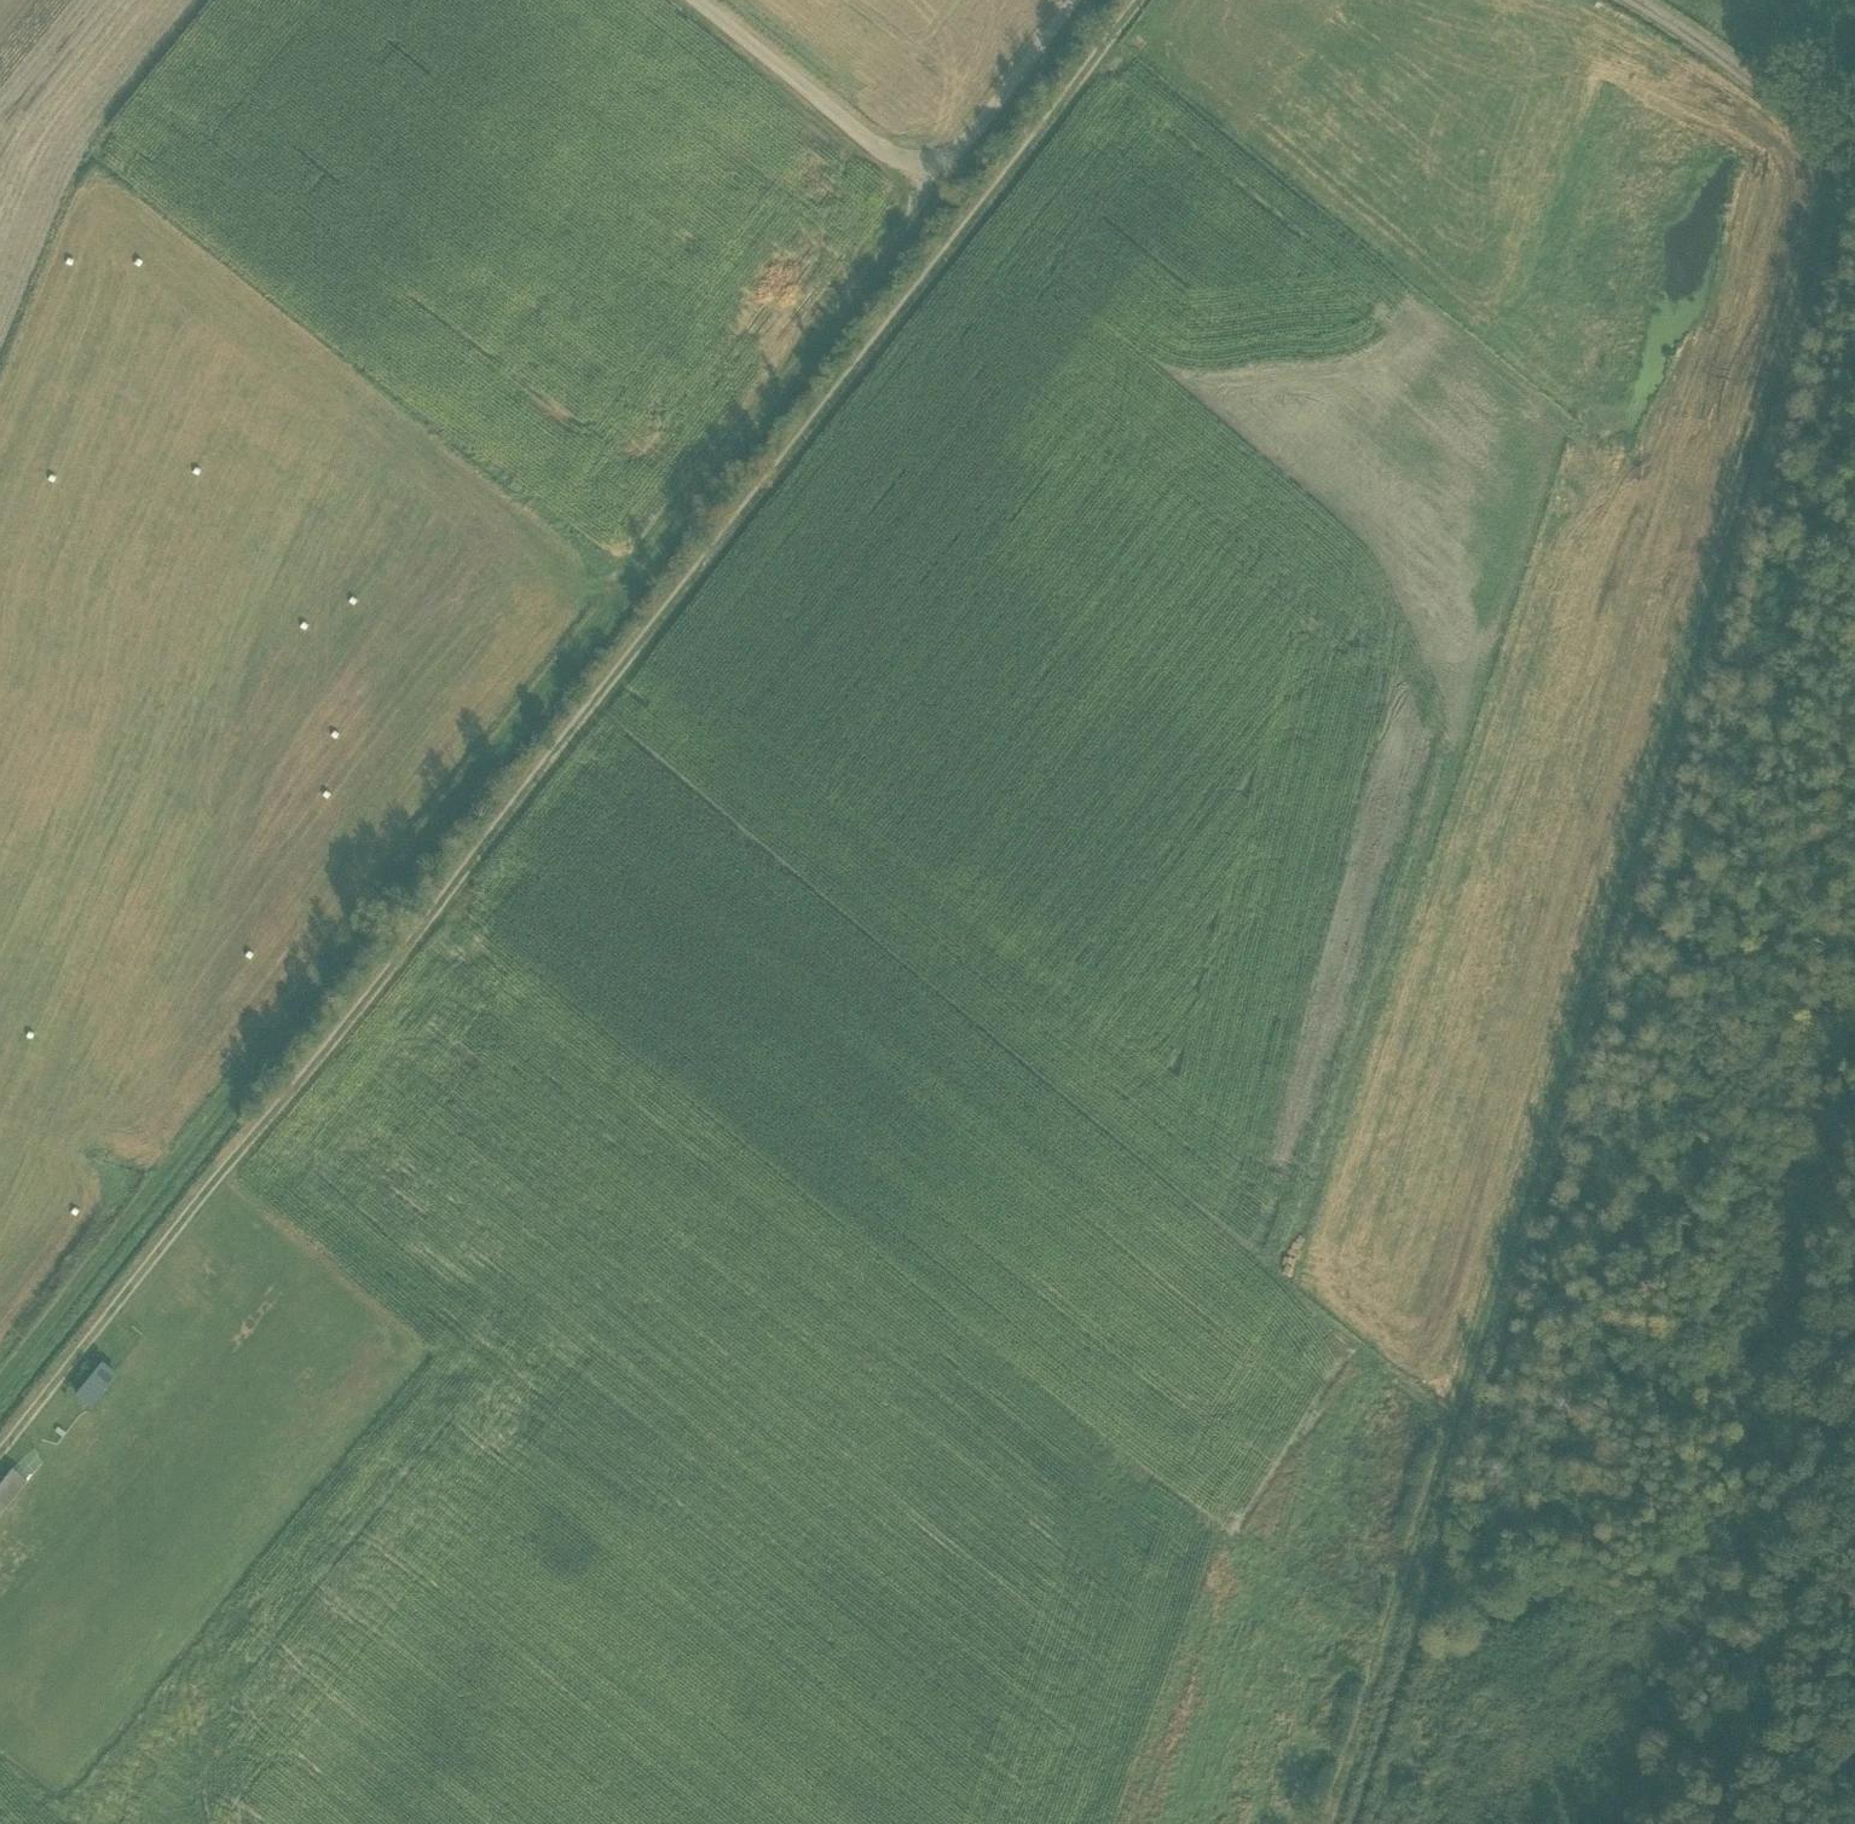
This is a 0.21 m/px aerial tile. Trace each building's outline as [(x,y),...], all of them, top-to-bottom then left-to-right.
[(77,1396),(90,1407),(114,1377),(101,1366),(77,1396)] [(1787,1750),(1783,1752),(1782,1757),(1785,1760),(1799,1763),(1801,1752),(1787,1750)]
